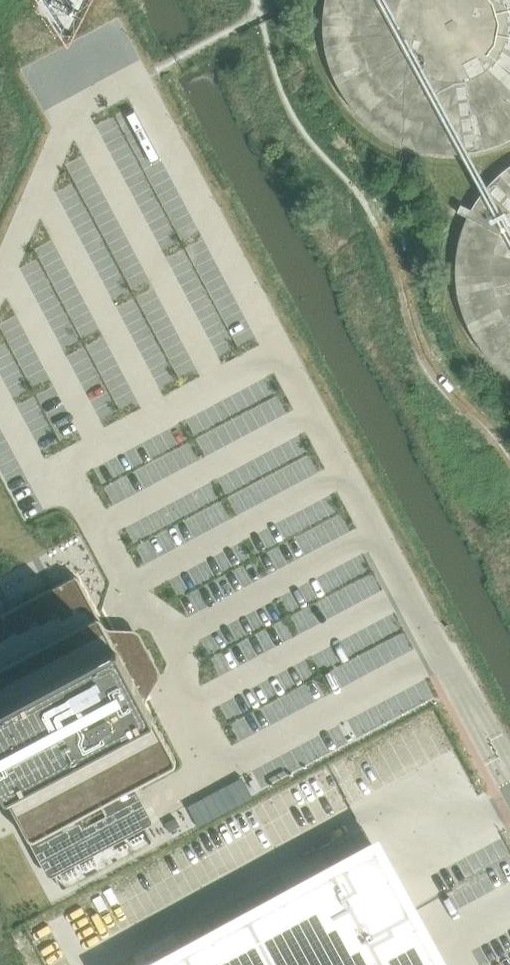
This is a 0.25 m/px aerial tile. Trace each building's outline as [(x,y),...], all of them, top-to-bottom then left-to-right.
[(335,85),(353,109),(375,130),(402,144),(440,152),(483,148),(509,137),(509,0),(323,0),(320,18),(324,55),(335,85)] [(467,332),(484,356),(507,377),(509,378),(509,162),(507,163),(486,181),(471,200),(457,230),(451,265),(455,302),(467,332)] [(27,838),(28,839),(29,840),(30,840),(30,841),(31,841),(32,841),(33,841),(34,841),(35,841),(35,840),(36,840),(172,768),(173,768),(173,767),(174,767),(174,766),(175,766),(175,765),(175,764),(176,764),(176,763),(176,762),(176,761),(175,761),(175,760),(175,759),(147,706),(129,672),(129,671),(130,671),(130,670),(131,669),(131,668),(131,667),(131,666),(132,666),(132,665),(131,664),(131,663),(131,662),(130,662),(130,661),(129,660),(128,660),(128,659),(127,659),(126,659),(126,658),(125,658),(124,658),(123,658),(122,659),(79,579),(79,578),(78,578),(78,577),(77,577),(77,576),(76,576),(75,576),(74,576),(73,576),(72,576),(71,576),(71,577),(0,615),(0,787),(27,838)] [(175,818),(165,823),(169,832),(180,827),(175,818)] [(148,964),(427,964),(402,917),(364,847),(148,964)]
